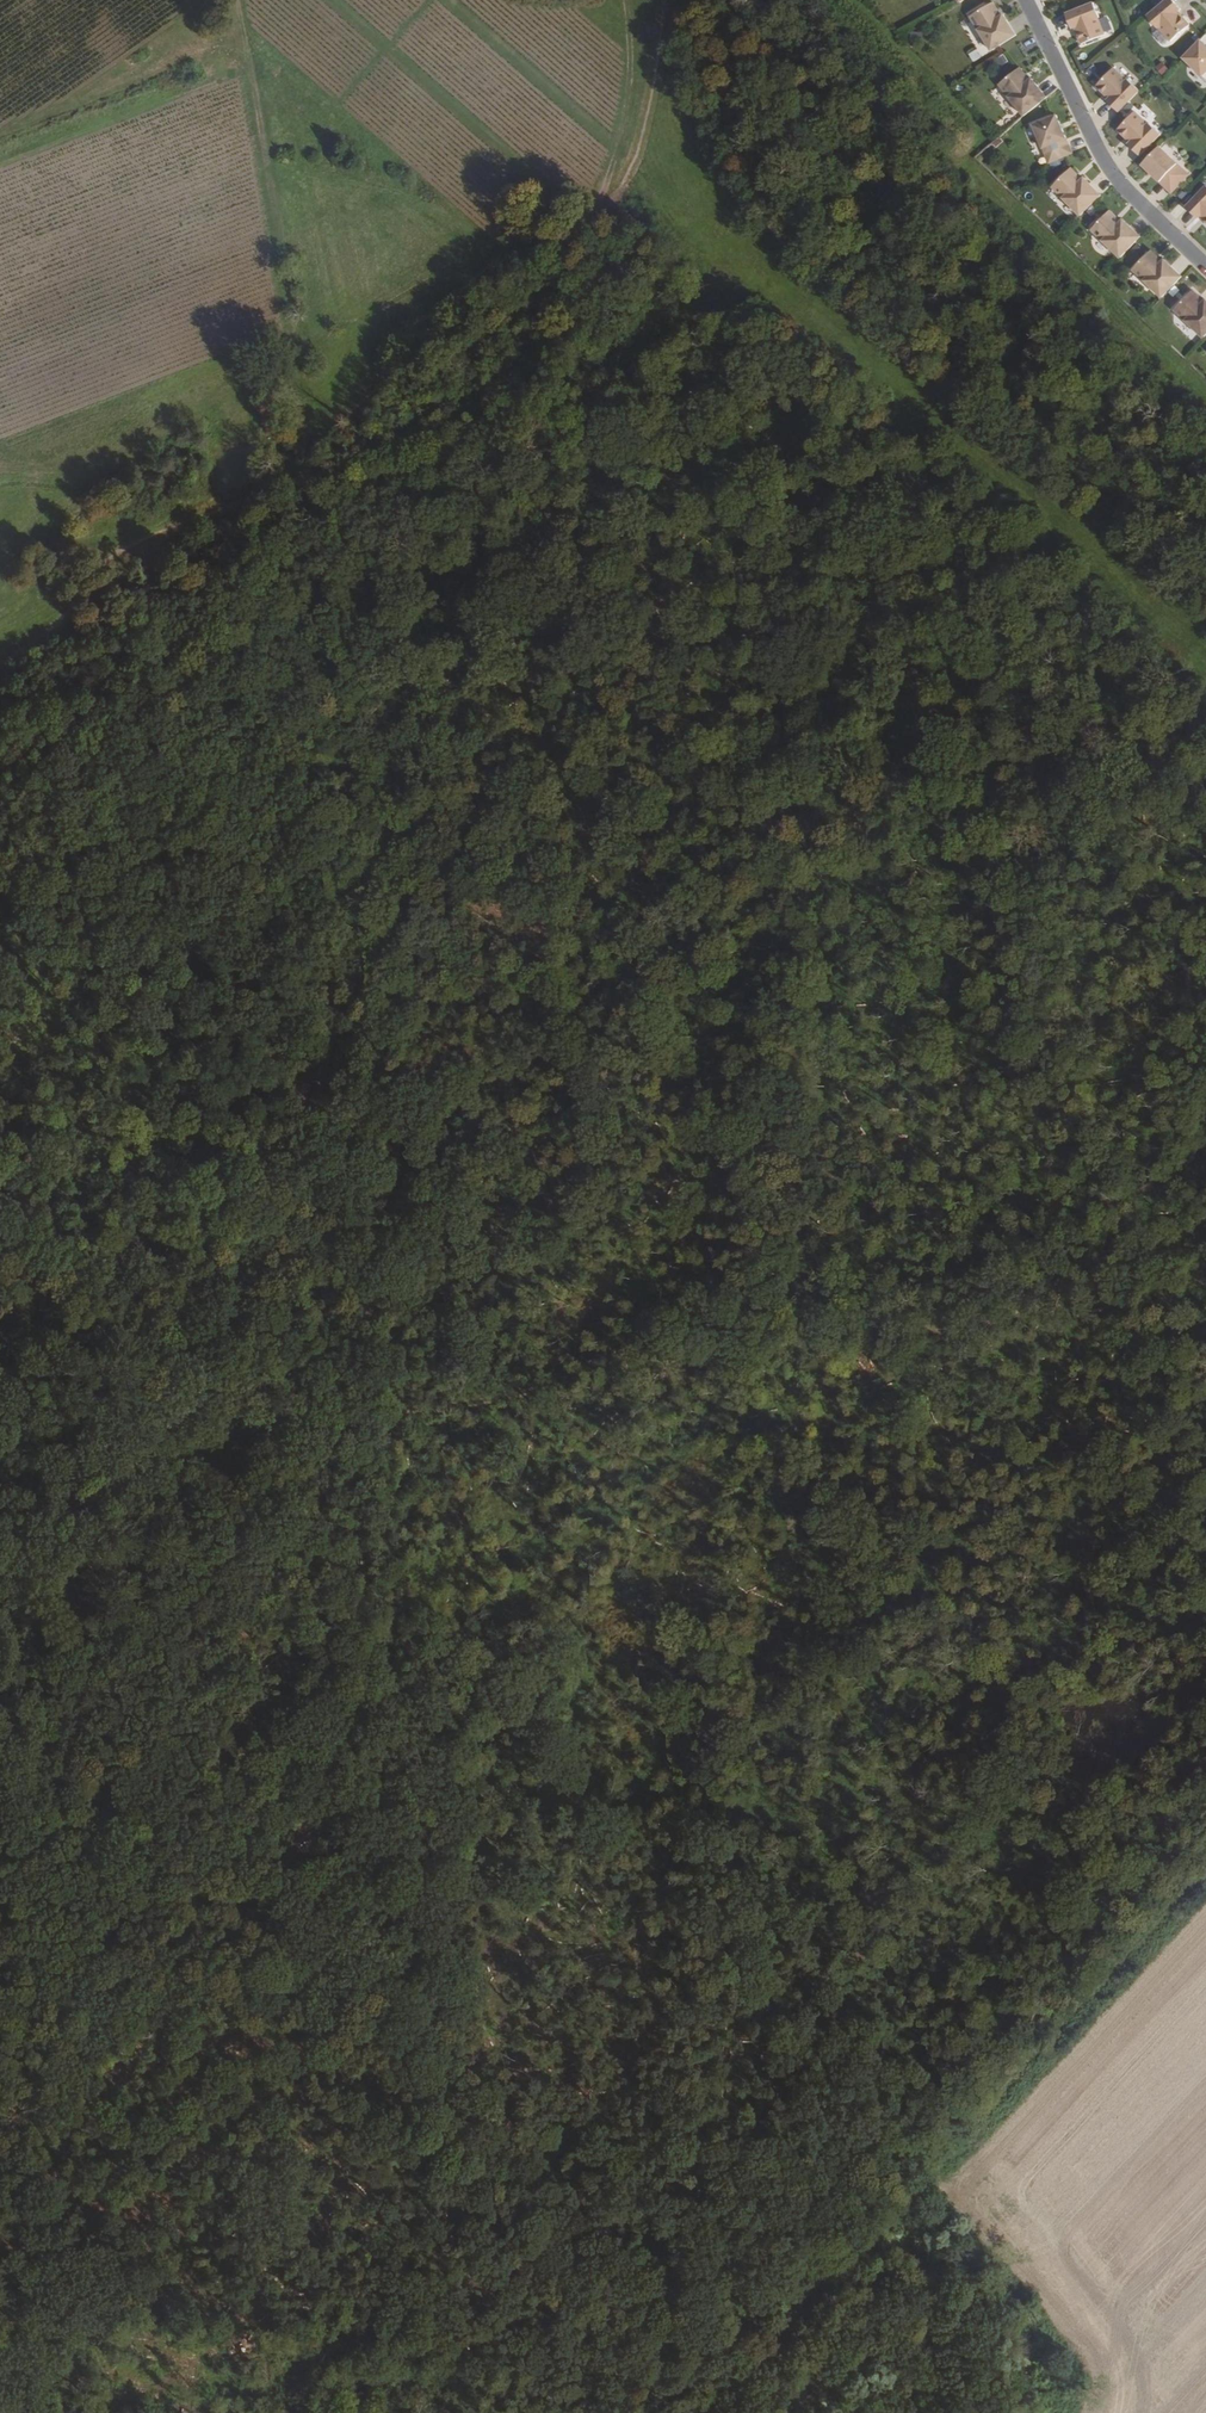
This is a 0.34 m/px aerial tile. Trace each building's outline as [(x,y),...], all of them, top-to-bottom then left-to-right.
[(1147,16),(1158,29),(1159,28),(1170,41),(1188,26),(1176,13),(1179,10),(1171,0),(1166,0),(1147,16)] [(1018,35),(1005,15),(1003,16),(994,3),(971,17),(993,51),(1018,35)] [(1092,3),(1065,14),(1071,29),(1074,28),(1081,44),(1104,35),(1092,3)] [(1184,59),(1205,81),(1205,36),(1184,59)] [(1167,70),(1160,63),(1155,68),(1161,75),(1167,70)] [(996,87),(1022,118),(1048,96),(1032,77),(1031,79),(1021,67),(996,87)] [(1112,68),(1094,86),(1107,99),(1105,101),(1117,112),(1137,90),(1126,79),(1125,80),(1112,68)] [(1159,134),(1147,123),(1146,124),(1133,112),(1116,130),(1128,142),(1126,144),(1138,156),(1159,134)] [(1057,115),(1033,125),(1049,163),(1073,153),(1057,115)] [(1170,160),(1158,149),(1140,168),(1169,196),(1189,175),(1171,158),(1170,160)] [(1102,195),(1085,178),(1083,180),(1072,168),(1052,187),(1081,216),(1102,195)] [(1200,216),(1205,222),(1205,187),(1186,208),(1198,219),(1200,216)] [(1141,237),(1123,220),(1122,222),(1111,211),(1092,230),(1120,258),(1141,237)] [(1162,298),(1182,277),(1165,260),(1163,262),(1152,251),(1133,270),(1162,298)] [(1205,302),(1194,291),(1175,310),(1204,338),(1205,336),(1205,301),(1205,302)]
